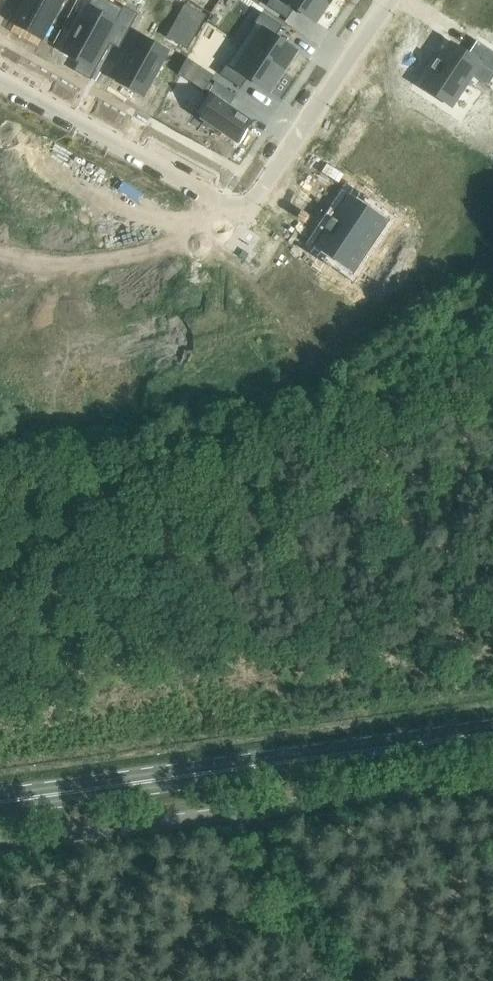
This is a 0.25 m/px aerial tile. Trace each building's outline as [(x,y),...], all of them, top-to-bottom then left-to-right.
[(14,24),(43,40),(64,1),(63,0),(23,0),(26,2),(14,24)] [(267,5),(288,19),(295,8),(316,22),(330,2),(327,0),(270,0),(267,5)] [(187,5),(168,38),(188,48),(206,15),(187,5)] [(88,7),(64,51),(93,67),(107,41),(120,48),(139,13),(125,6),(116,22),(88,7)] [(262,12),(241,43),(284,71),(297,51),(276,37),(283,26),(262,12)] [(142,37),(118,81),(121,82),(142,94),(144,95),(169,51),(142,37)] [(422,86),(452,107),(473,76),(481,64),(492,72),(492,51),(477,40),(469,54),(451,42),(439,61),(439,62),(434,68),(433,69),(422,86)] [(241,43),(221,74),(242,88),(249,77),(270,91),(284,71),(241,43)] [(215,76),(188,58),(179,74),(205,91),(215,76)] [(216,81),(195,113),(205,120),(203,123),(215,132),(217,128),(238,142),(252,121),(230,106),(237,95),(216,81)] [(326,230),(316,246),(353,270),(386,220),(349,196),(335,217),(333,216),(332,217),(334,219),(327,229),(325,227),(324,228),(326,230)]
